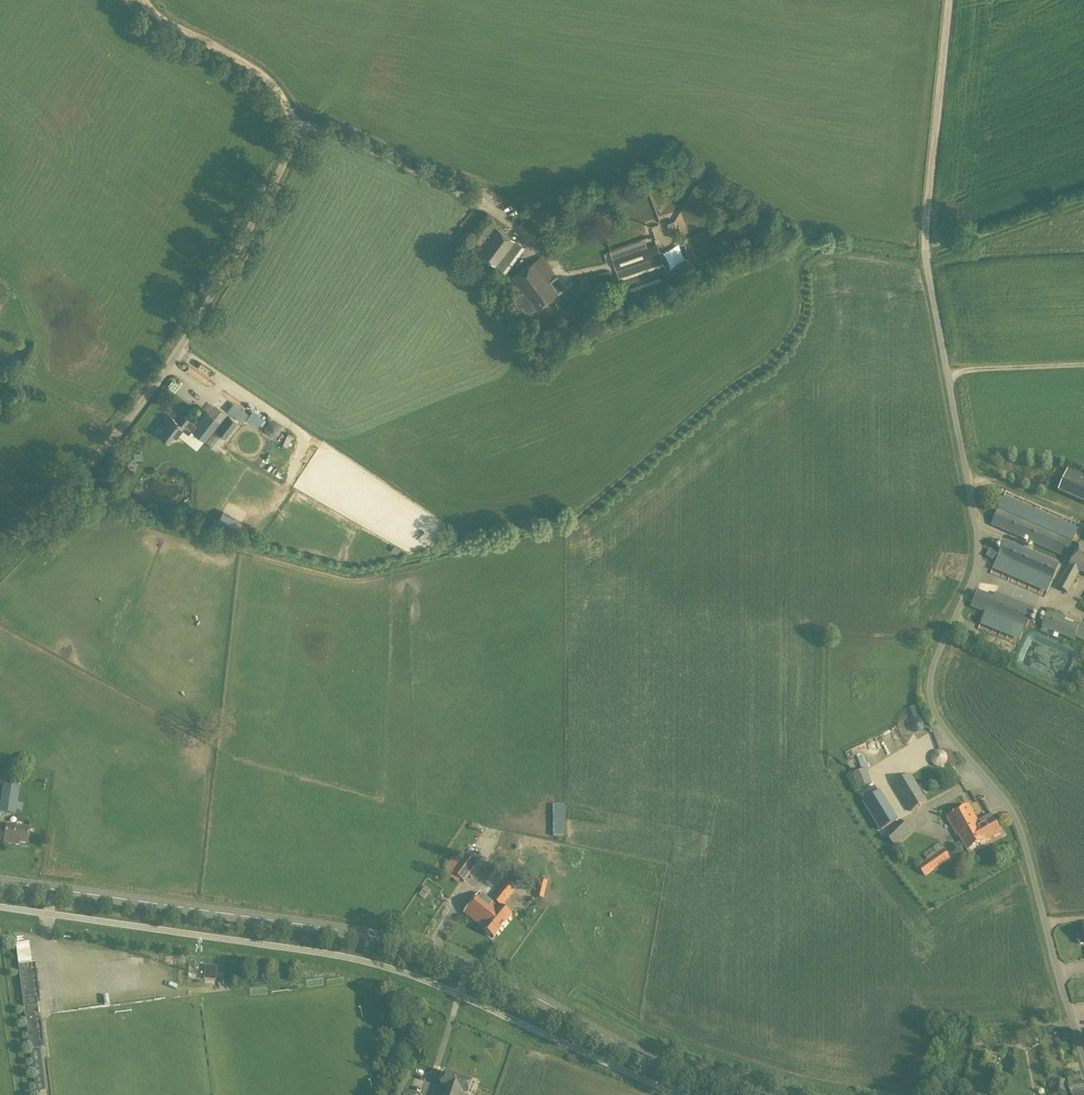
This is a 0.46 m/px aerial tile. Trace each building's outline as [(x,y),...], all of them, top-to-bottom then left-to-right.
[(522,246),(486,219),(467,244),(502,271),(522,246)] [(560,236),(548,245),(555,255),(567,246),(560,236)] [(645,239),(610,251),(627,300),(669,286),(668,282),(670,281),(657,244),(648,246),(645,239)] [(513,276),(517,283),(508,290),(513,298),(512,298),(512,299),(510,300),(513,304),(515,303),(519,308),(521,306),(527,314),(556,293),(547,280),(554,274),(542,256),(513,276)] [(232,414),(241,420),(246,412),(237,406),(232,414)] [(251,408),(244,418),(256,426),(263,416),(251,408)] [(182,413),(176,420),(170,416),(162,426),(163,427),(158,433),(169,442),(180,427),(188,434),(191,431),(205,441),(220,422),(205,411),(195,424),(189,420),(190,419),(182,413)] [(223,437),(236,421),(229,416),(216,432),(223,437)] [(267,419),(264,432),(278,436),(281,423),(267,419)] [(1066,468),(1056,490),(1083,503),(1083,476),(1066,468)] [(1073,541),(1060,535),(998,509),(991,526),(1052,552),(1065,558),(1073,541)] [(1052,582),(1060,564),(1005,540),(997,558),(1052,582)] [(1069,566),(1057,588),(1068,594),(1080,572),(1083,575),(1083,545),(1081,544),(1069,566)] [(993,559),(996,552),(988,550),(985,557),(993,559)] [(1025,630),(1034,608),(995,593),(993,598),(977,591),(970,608),(1025,630)] [(1041,627),(1074,641),(1081,623),(1048,610),(1041,627)] [(874,784),(869,769),(852,774),(857,789),(874,784)] [(0,772),(0,785),(2,785),(2,782),(7,783),(9,774),(0,772)] [(918,786),(911,775),(894,785),(910,813),(927,802),(924,796),(927,794),(925,790),(921,792),(921,791),(924,790),(920,784),(918,786)] [(0,803),(0,806),(15,808),(15,811),(22,812),(23,804),(17,803),(19,786),(3,784),(0,803)] [(879,793),(877,794),(873,788),(859,796),(863,803),(880,831),(896,821),(879,793)] [(552,804),(552,835),(563,835),(563,804),(552,804)] [(959,836),(980,826),(969,805),(946,818),(957,837),(959,836)] [(980,826),(959,836),(967,851),(986,841),(1001,833),(993,819),(980,826)] [(895,846),(910,831),(900,821),(885,836),(895,846)] [(7,826),(7,824),(0,823),(0,838),(5,839),(4,844),(16,845),(16,843),(27,845),(29,829),(7,826)] [(925,877),(949,860),(938,844),(933,848),(936,853),(936,854),(932,849),(923,855),(927,860),(918,867),(925,877)] [(465,883),(479,864),(466,855),(452,873),(453,874),(449,879),(457,885),(461,880),(465,883)] [(522,878),(525,867),(513,863),(510,874),(522,878)] [(539,879),(535,897),(543,898),(547,880),(539,879)] [(502,907),(515,892),(506,884),(493,900),(502,907)] [(479,926),(495,906),(480,894),(464,914),(479,926)] [(495,906),(479,926),(494,939),(512,916),(502,907),(499,910),(495,906)] [(40,1015),(39,1015),(38,1004),(40,1004),(39,990),(40,989),(39,986),(38,987),(37,974),(38,974),(37,970),(36,970),(35,964),(18,966),(29,1050),(44,1048),(40,1015)] [(205,967),(204,980),(215,981),(216,967),(205,967)] [(34,1050),(37,1090),(46,1089),(43,1050),(34,1050)] [(472,1083),(446,1073),(438,1094),(468,1094),(472,1083)] [(1071,1094),(1082,1094),(1081,1092),(1083,1092),(1080,1075),(1067,1078),(1071,1094)] [(1065,1094),(1065,1080),(1053,1080),(1053,1094),(1065,1094)]
